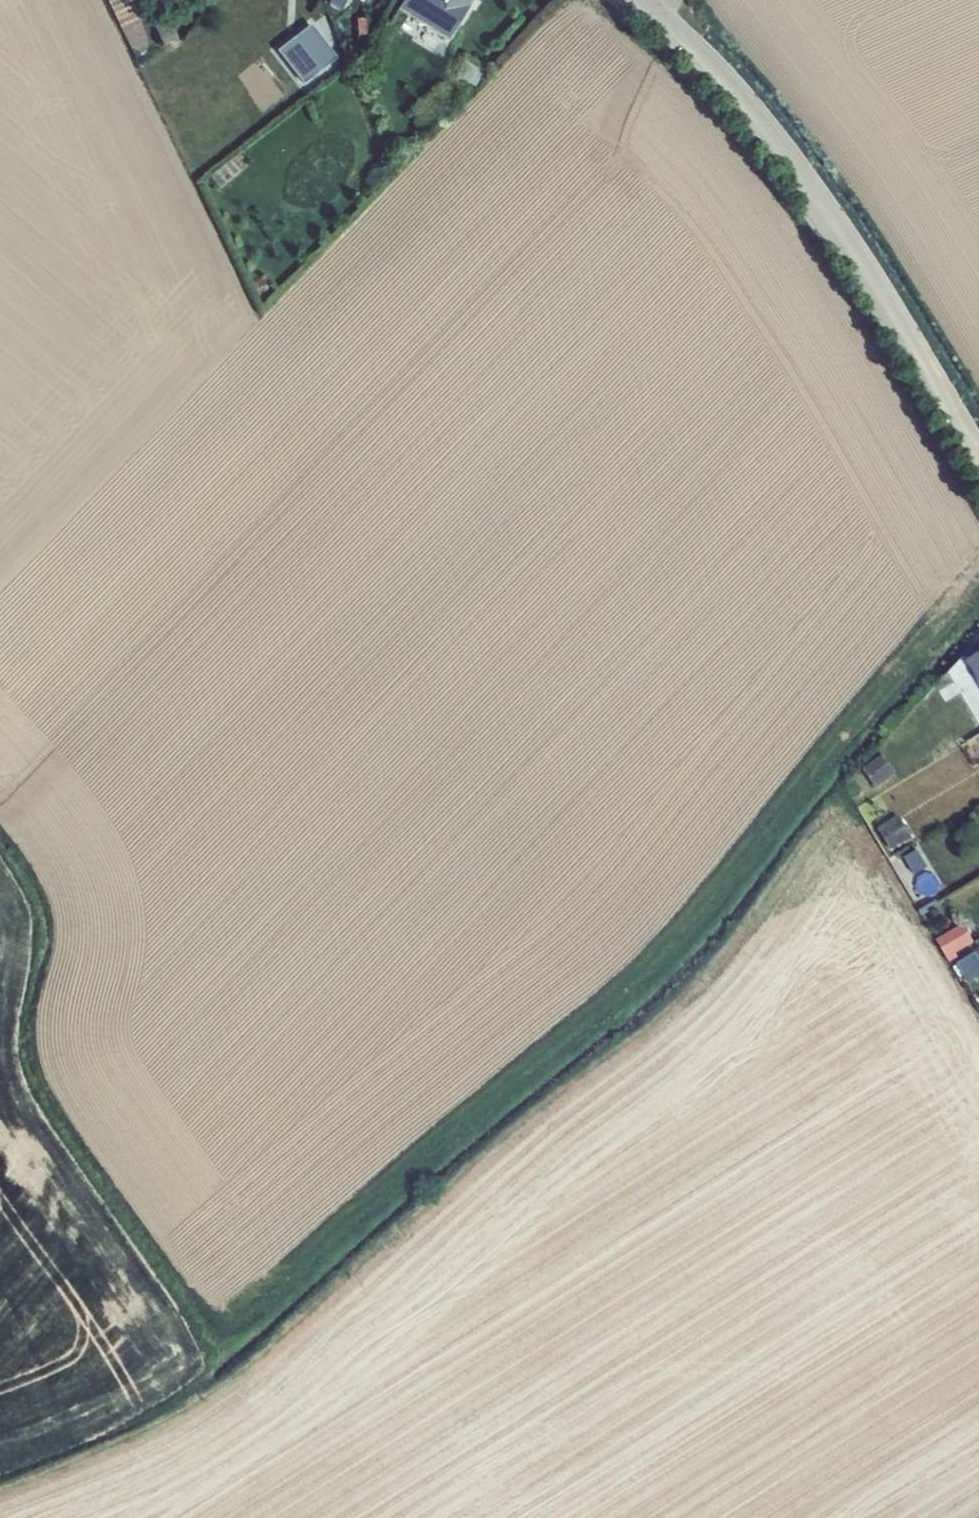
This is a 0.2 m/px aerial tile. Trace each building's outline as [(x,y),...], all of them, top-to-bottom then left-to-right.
[(398,9),(448,39),(471,0),(404,0),(398,9)] [(311,22),(279,49),(306,82),(339,56),(311,22)] [(883,754),(864,768),(877,786),(896,773),(883,754)] [(901,818),(880,829),(891,848),(912,837),(901,818)] [(963,923),(938,938),(950,958),(975,943),(963,923)]
